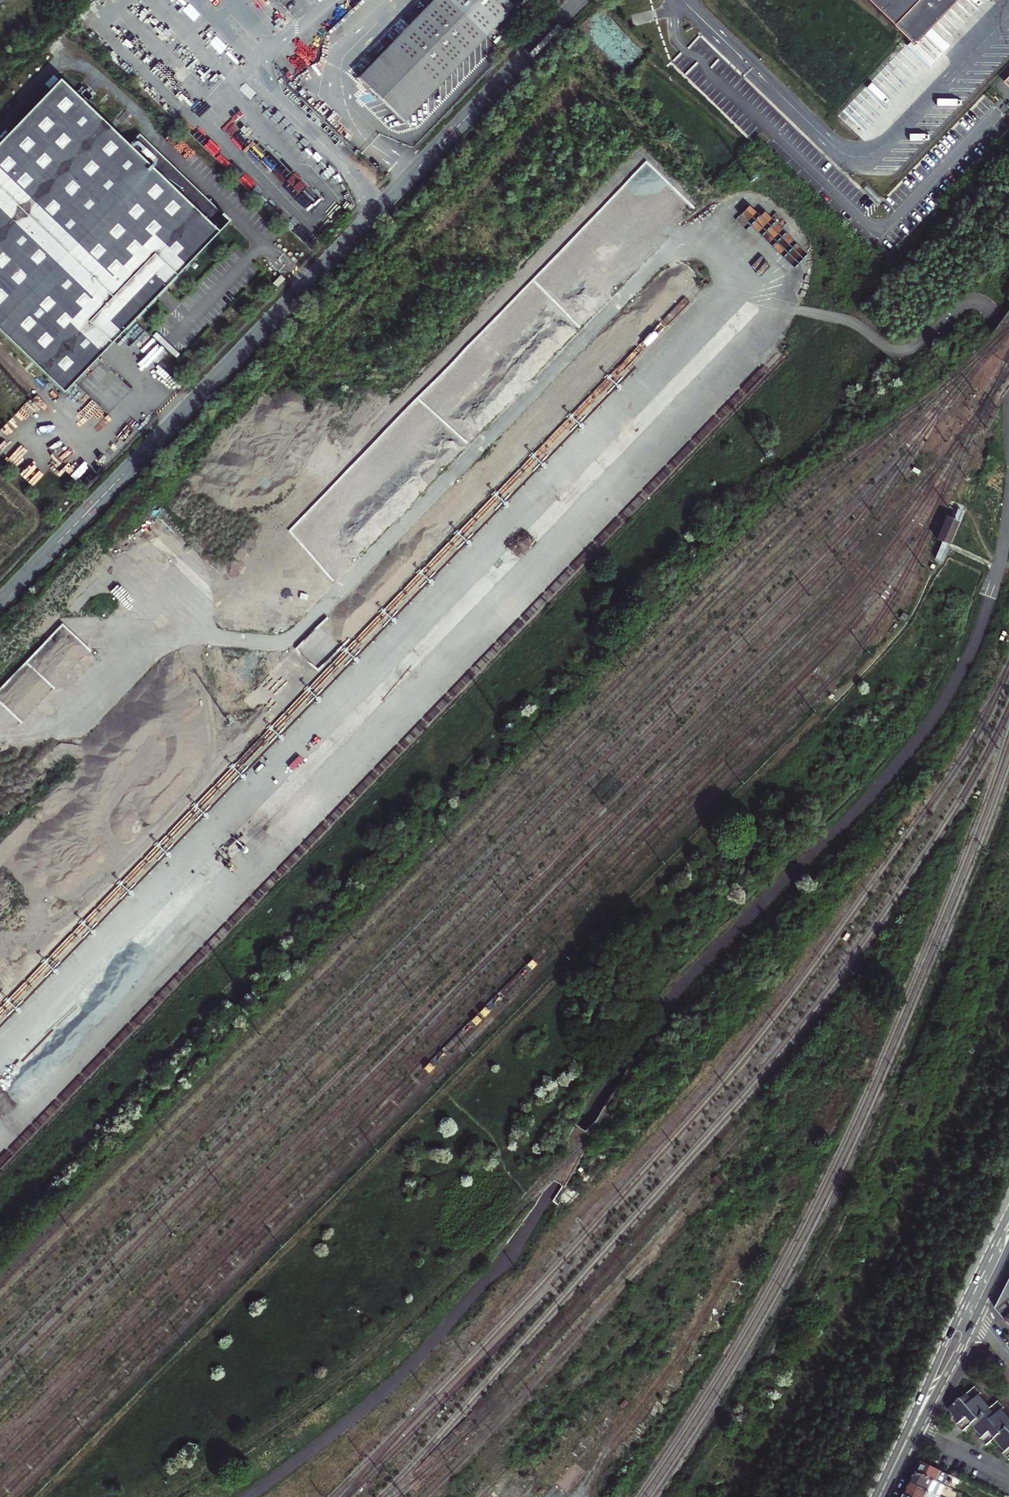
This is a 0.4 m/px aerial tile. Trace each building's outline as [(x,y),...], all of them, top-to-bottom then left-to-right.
[(405,119),(510,12),(497,0),(434,0),(371,64),(371,85),(405,119)] [(510,12),(516,5),(511,0),(497,0),(510,12)] [(918,44),(959,0),(871,0),(918,44)] [(371,64),(360,75),(371,85),(371,64)] [(60,79),(0,141),(0,332),(63,392),(135,318),(229,220),(155,150),(139,134),(128,145),(60,79)] [(426,177),(417,186),(421,190),(429,181),(426,177)] [(956,509),(951,520),(955,522),(960,511),(956,509)] [(944,517),(935,540),(940,542),(946,545),(955,522),(951,520),(944,517)] [(940,542),(934,558),(939,560),(946,545),(940,542)] [(999,1309),(1008,1320),(1008,1319),(1008,1287),(999,1309)] [(974,1425),(979,1432),(984,1438),(989,1445),(990,1446),(997,1440),(1002,1447),(1004,1449),(1007,1453),(1008,1456),(1008,1416),(1007,1413),(1005,1410),(999,1404),(992,1409),(992,1408),(987,1403),(984,1398),(981,1396),(976,1389),(950,1411),(955,1418),(960,1424),(966,1431),(974,1425)] [(987,1447),(989,1445),(984,1438),(981,1440),(984,1444),(987,1447)] [(919,1466),(917,1471),(942,1483),(945,1477),(951,1479),(953,1476),(922,1460),(920,1464),(919,1466)] [(914,1476),(912,1481),(937,1494),(941,1486),(943,1487),(944,1488),(945,1485),(942,1483),(917,1471),(914,1476)] [(940,1495),(937,1494),(912,1481),(908,1488),(906,1494),(913,1496),(944,1496),(940,1495)]
